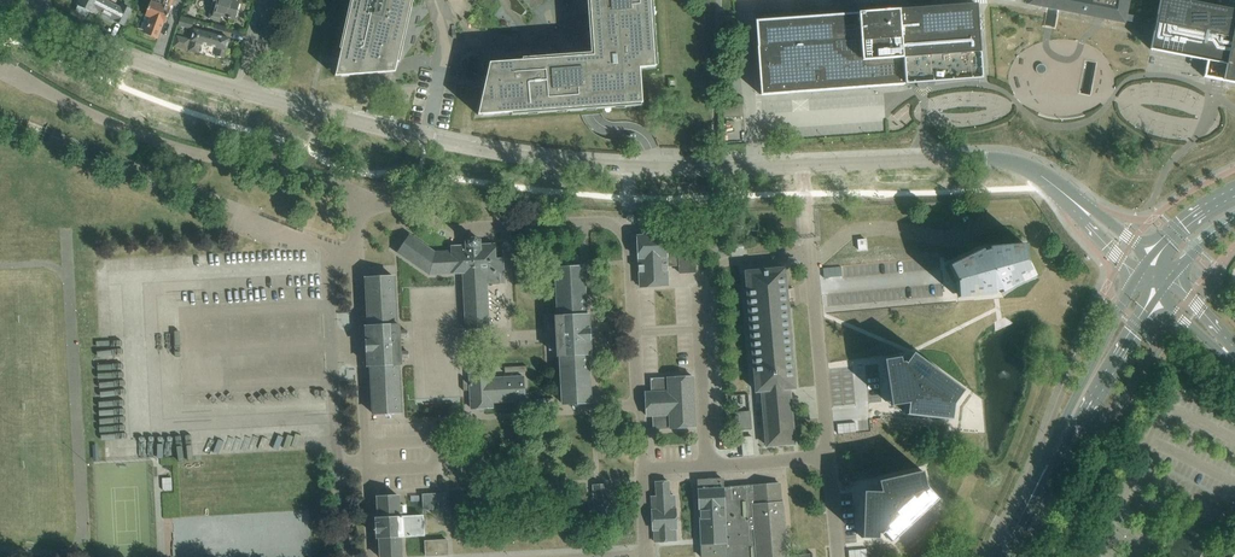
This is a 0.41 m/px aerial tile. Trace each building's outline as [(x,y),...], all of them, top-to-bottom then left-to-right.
[(75,10),(86,16),(89,11),(97,15),(100,9),(117,17),(115,21),(124,26),(133,9),(132,8),(134,3),(128,0),(126,0),(124,4),(122,4),(121,6),(109,0),(79,0),(77,5),(78,5),(75,10)] [(145,33),(158,38),(164,22),(166,23),(171,7),(170,7),(173,0),(161,0),(160,3),(152,0),(151,0),(146,15),(151,17),(145,33)] [(213,2),(212,2),(208,18),(219,21),(221,16),(234,19),(239,2),(234,0),(214,0),(213,2)] [(335,76),(369,73),(366,88),(486,79),(478,115),(512,113),(525,112),(541,110),(554,109),(570,108),(583,107),(599,106),(612,105),(628,104),(641,103),(642,103),(642,100),(640,68),(655,67),(654,51),(653,38),(652,22),(651,9),(650,0),(352,0),(335,76)] [(1058,10),(1095,17),(1099,18),(1104,19),(1124,23),(1124,20),(1126,13),(1128,0),(1029,0),(1028,4),(1047,7),(1053,9),(1058,10)] [(1234,83),(1234,10),(1184,0),(1160,0),(1156,19),(1126,13),(1124,20),(1155,26),(1150,49),(1207,60),(1204,77),(1216,79),(1234,83)] [(929,83),(982,79),(981,69),(977,4),(858,13),(857,11),(855,9),(853,8),(851,8),(849,8),(847,10),(845,11),(845,14),(755,20),(761,94),(761,95),(917,84),(917,86),(919,88),(921,89),(923,89),(925,89),(927,87),(928,85),(929,83)] [(1053,35),(1058,10),(1053,9),(1047,7),(1042,33),(1027,30),(1022,66),(981,69),(982,79),(1020,76),(1016,102),(1087,114),(1090,96),(1078,94),(1085,60),(1097,62),(1100,44),(1053,35)] [(180,17),(178,25),(192,28),(194,21),(180,17)] [(173,46),(189,50),(198,52),(200,43),(217,48),(215,56),(224,58),(229,38),(194,29),(191,39),(176,35),(173,46)] [(12,56),(9,61),(16,67),(20,62),(12,56)] [(410,234),(397,252),(429,275),(463,273),(466,329),(489,328),(487,284),(505,283),(503,259),(496,259),(495,244),(481,245),(480,240),(477,240),(477,238),(469,239),(469,241),(466,241),(466,246),(452,247),(452,252),(435,253),(410,234)] [(678,242),(678,250),(666,251),(666,244),(665,234),(637,236),(640,287),(668,285),(667,266),(679,265),(680,273),(696,272),(694,241),(678,242)] [(866,239),(858,240),(859,250),(867,249),(866,239)] [(957,282),(958,298),(995,294),(994,291),(1000,290),(1001,292),(1034,276),(1027,262),(1025,263),(1024,260),(1026,260),(1025,244),(988,247),(989,250),(983,252),(982,249),(949,265),(949,266),(956,280),(958,279),(958,282),(957,282)] [(556,322),(549,323),(549,329),(556,329),(557,343),(550,344),(550,350),(557,349),(558,355),(560,355),(563,404),(591,402),(588,354),(591,354),(589,315),(586,315),(584,267),(556,268),(558,316),(556,317),(556,322)] [(784,269),(746,272),(757,391),(762,391),(767,446),(794,444),(789,389),(795,388),(784,269)] [(368,326),(366,327),(368,365),(371,365),(373,414),(401,412),(399,364),(401,364),(401,358),(408,357),(408,351),(401,352),(400,337),(407,337),(407,330),(399,331),(399,325),(397,325),(394,277),(366,278),(368,326)] [(900,357),(884,360),(890,396),(891,406),(908,403),(907,414),(952,419),(954,404),(955,402),(964,390),(913,353),(905,363),(904,362),(901,362),(900,357)] [(470,380),(463,380),(464,391),(470,390),(471,408),(493,407),(492,402),(525,401),(524,377),(506,378),(492,378),(492,372),(470,374),(470,380)] [(652,392),(646,392),(647,416),(653,416),(654,429),(670,428),(696,427),(693,377),(667,378),(651,379),(652,392)] [(750,411),(735,412),(737,430),(752,429),(750,411)] [(753,437),(742,437),(743,456),(754,455),(753,437)] [(863,519),(862,538),(878,538),(878,533),(881,533),(883,532),(892,541),(938,499),(928,487),(927,488),(926,485),(923,471),(878,481),(881,492),(864,491),(863,501),(863,519)] [(698,480),(702,556),(715,556),(726,556),(812,556),(812,555),(787,556),(783,503),(782,503),(780,483),(774,484),(774,483),(773,483),(773,484),(729,488),(729,486),(728,486),(729,489),(723,490),(723,479),(698,480)] [(656,497),(651,497),(653,530),(654,530),(655,542),(676,541),(676,529),(675,496),(670,496),(669,482),(656,482),(656,497)] [(608,485),(593,486),(595,516),(609,515),(608,485)] [(445,493),(423,495),(424,509),(433,509),(433,507),(439,506),(439,508),(446,508),(445,493)] [(376,519),(377,537),(380,537),(381,556),(402,556),(401,536),(424,535),(423,516),(403,517),(403,512),(406,512),(406,506),(399,506),(399,496),(378,497),(379,518),(376,519)] [(448,540),(425,541),(426,556),(449,554),(448,540)]
